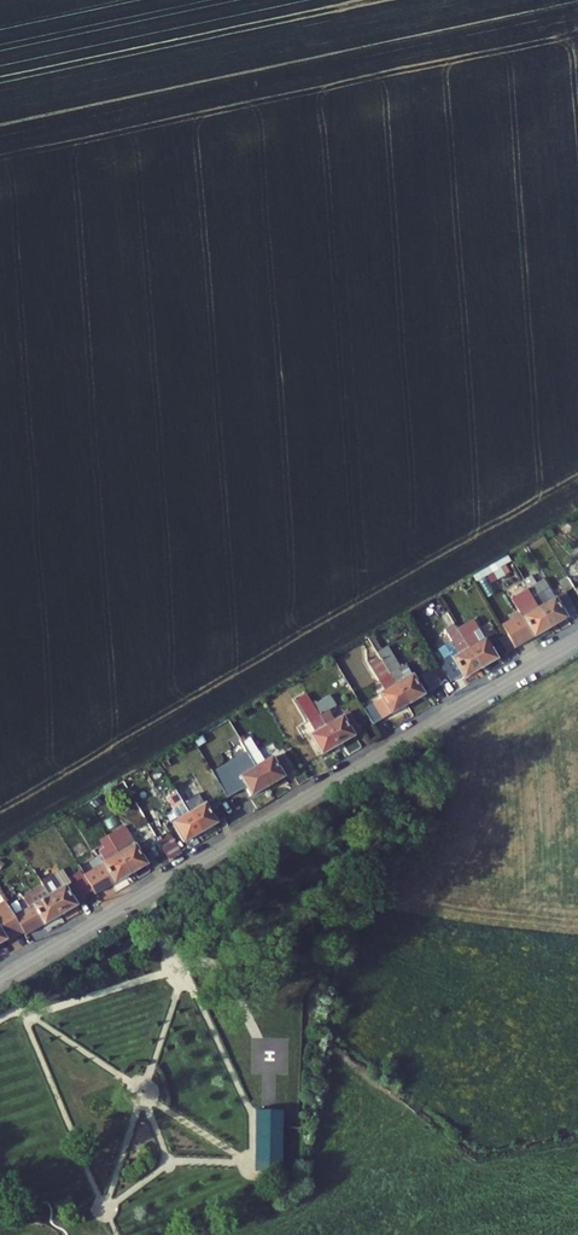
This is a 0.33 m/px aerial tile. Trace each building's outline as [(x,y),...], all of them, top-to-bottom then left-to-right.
[(577,610),(577,583),(571,570),(552,580),(571,614),(577,610)] [(552,580),(549,574),(531,584),(541,602),(522,612),(526,620),(535,636),(571,614),(552,580)] [(473,613),(467,602),(461,605),(467,616),(473,613)] [(514,647),(493,610),(477,619),(498,657),(514,647)] [(477,619),(473,613),(467,616),(462,619),(470,632),(456,640),(461,648),(456,651),(467,670),(478,663),(480,667),(498,657),(477,619)] [(528,640),(535,636),(526,620),(519,624),(528,640)] [(421,693),(439,683),(427,663),(418,668),(411,657),(415,655),(402,633),(390,639),(394,646),(403,661),(410,673),(421,693)] [(394,667),(403,661),(394,646),(385,651),(394,667)] [(447,676),(458,670),(449,654),(438,660),(447,676)] [(408,701),(421,693),(410,673),(396,681),(408,701)] [(321,710),(329,705),(321,690),(312,694),(321,710)] [(351,734),(375,721),(363,700),(339,714),(351,734)] [(337,743),(351,734),(339,714),(325,722),(337,743)] [(280,776),(303,763),(292,743),(276,752),(263,729),(255,733),(280,776)] [(263,786),(280,776),(255,733),(248,738),(252,745),(246,749),(254,763),(251,765),(263,786)] [(211,821),(235,808),(222,786),(207,794),(197,776),(188,781),(195,793),(200,802),(211,821)] [(184,800),(195,793),(188,781),(177,787),(184,800)] [(189,809),(200,802),(195,793),(184,800),(189,809)] [(198,829),(211,821),(200,802),(189,809),(186,810),(198,829)] [(134,825),(139,822),(133,812),(117,821),(123,831),(134,825)] [(181,853),(195,845),(182,823),(169,831),(181,853)] [(128,841),(140,835),(134,825),(123,831),(128,841)] [(140,861),(164,847),(153,827),(140,835),(128,841),(140,861)] [(140,861),(128,841),(93,861),(104,879),(105,881),(140,861)] [(78,867),(71,855),(60,862),(68,876),(84,867),(83,865),(78,867)] [(68,876),(60,862),(48,869),(51,873),(69,904),(96,888),(94,885),(104,879),(93,861),(84,867),(68,876)] [(32,925),(69,904),(51,873),(30,885),(36,895),(20,904),(32,925)] [(13,892),(0,900),(0,940),(31,922),(20,904),(13,892)] [(265,1091),(260,1142),(278,1144),(283,1093),(265,1091)] [(258,1149),(255,1180),(267,1181),(270,1150),(258,1149)]
